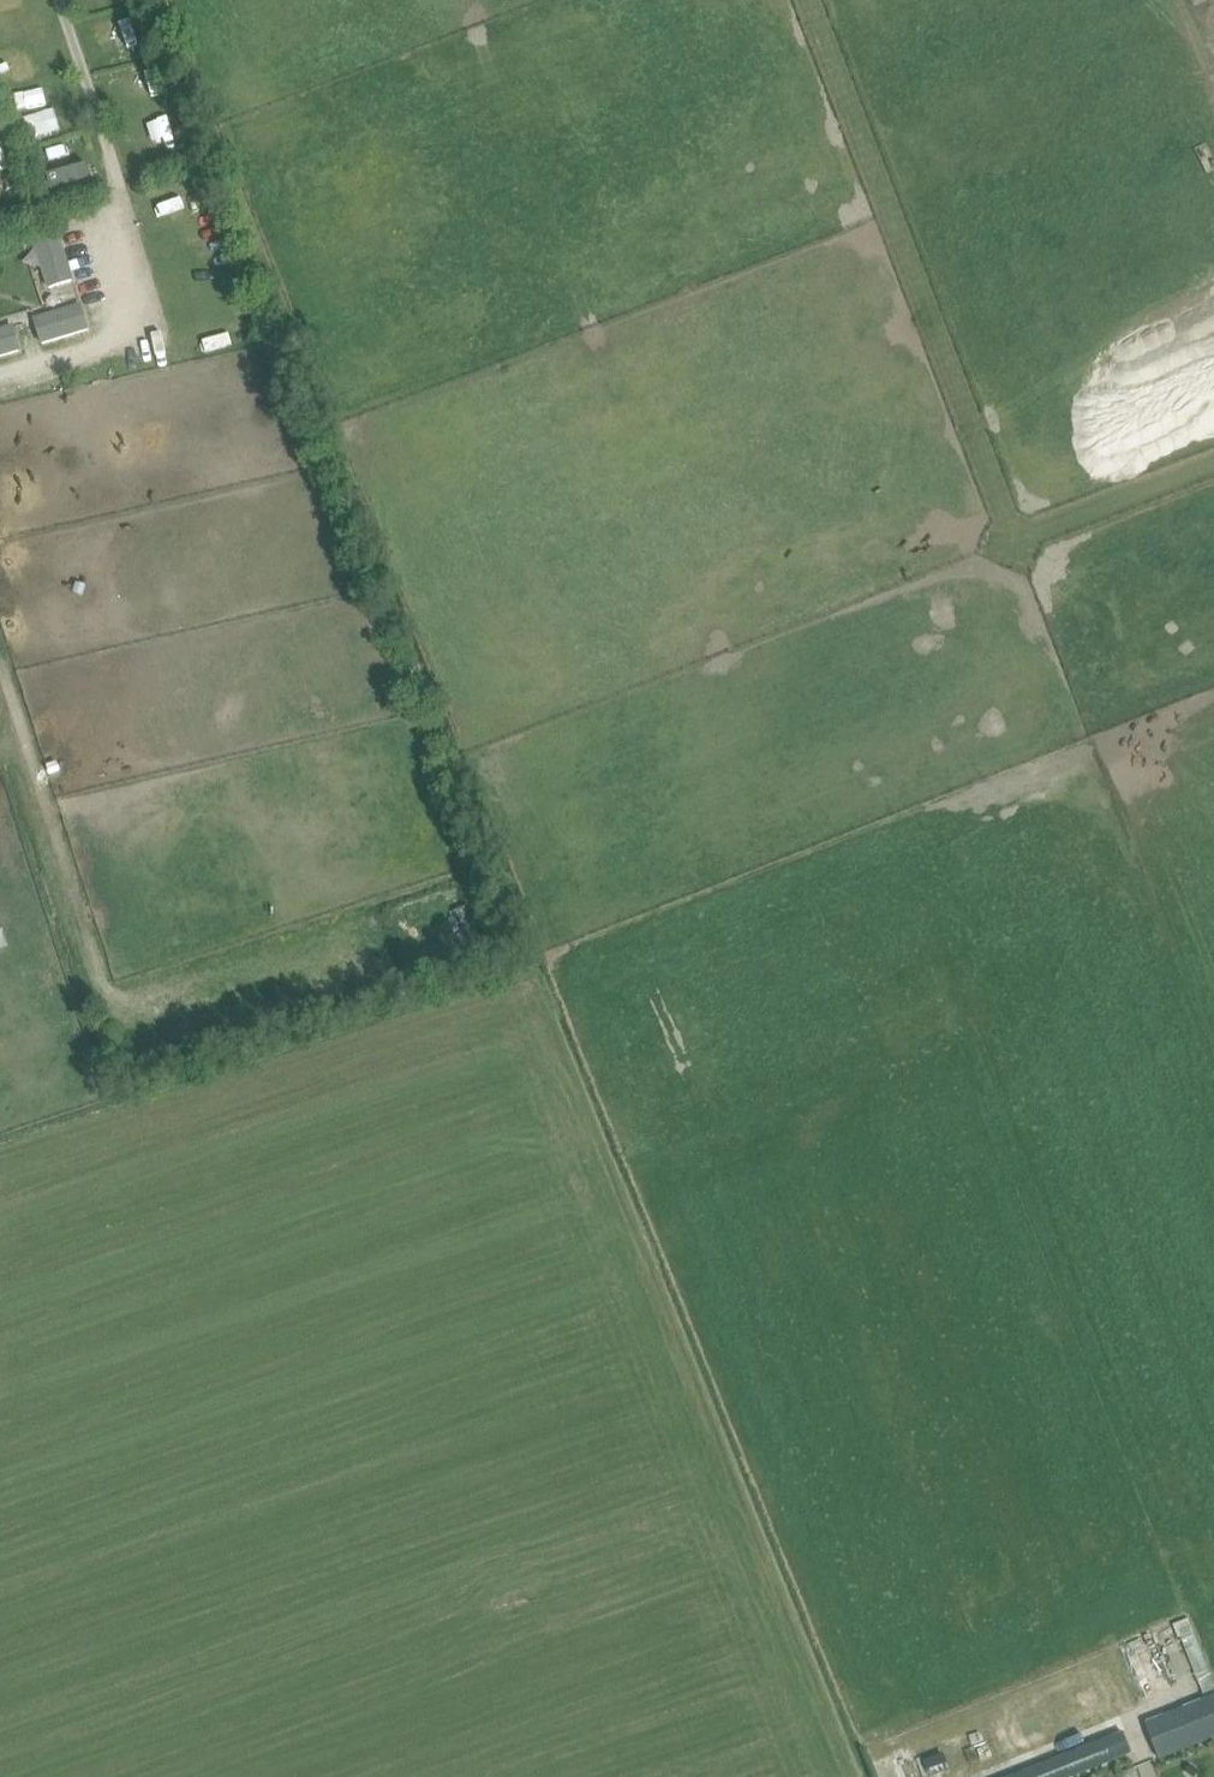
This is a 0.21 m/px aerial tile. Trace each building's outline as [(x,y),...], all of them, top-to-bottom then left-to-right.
[(86,164),(46,176),(51,192),(91,181),(86,164)] [(58,234),(36,241),(51,288),(73,281),(58,234)] [(81,307),(36,321),(43,344),(88,330),(81,307)] [(0,332),(0,357),(19,352),(12,328),(0,332)] [(1140,1666),(1143,1689),(1167,1686),(1164,1663),(1140,1666)] [(1206,1699),(1144,1724),(1158,1758),(1213,1736),(1213,1696),(1206,1699)] [(1104,1740),(1016,1776),(1068,1776),(1132,1751),(1124,1732),(1104,1740)]
